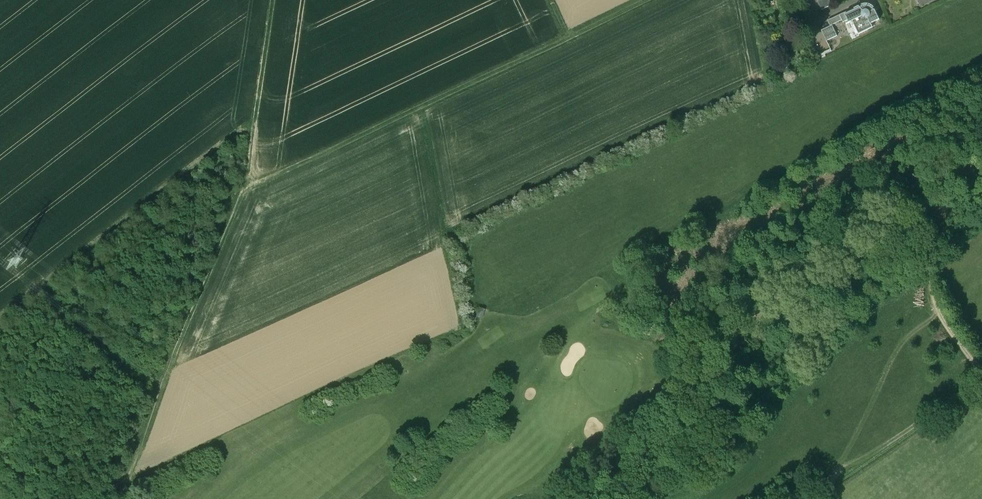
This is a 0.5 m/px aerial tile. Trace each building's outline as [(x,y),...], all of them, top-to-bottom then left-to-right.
[(829,0),(817,0),(822,10),(832,6),(829,0)] [(862,6),(860,7),(858,6),(844,13),(847,20),(849,23),(852,21),(858,34),(873,27),(871,24),(880,19),(875,9),(875,10),(873,8),(875,7),(872,5),(869,4),(866,3),(861,4),(862,6)] [(843,22),(847,20),(844,13),(839,15),(842,20),(843,22)] [(832,25),(842,20),(839,15),(828,20),(830,26),(832,25)] [(837,36),(832,25),(830,26),(821,30),(826,41),(837,36)] [(483,317),(486,308),(480,306),(476,315),(483,317)]
